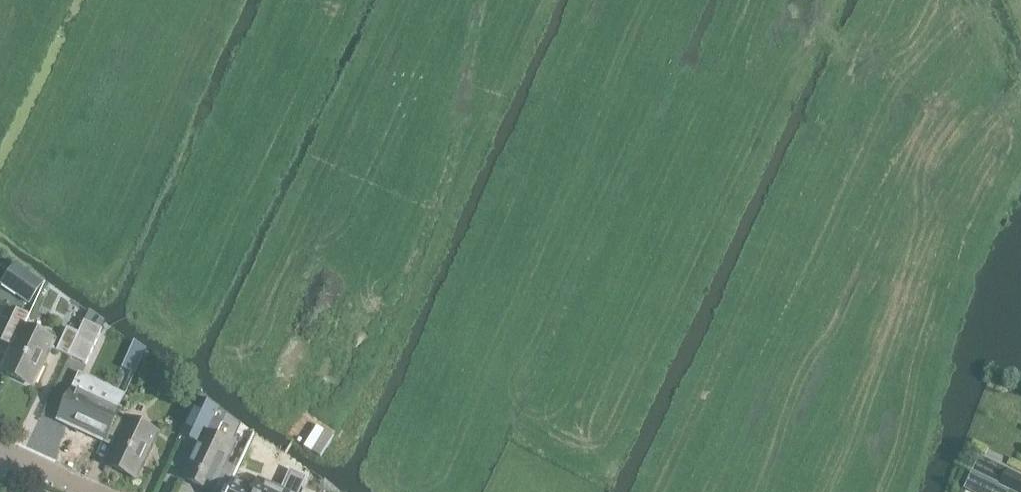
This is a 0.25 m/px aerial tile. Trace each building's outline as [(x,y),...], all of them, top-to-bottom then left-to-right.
[(29,304),(43,284),(16,265),(2,285),(29,304)] [(2,342),(14,347),(24,328),(30,316),(17,310),(2,342)] [(79,334),(68,356),(87,365),(102,330),(85,323),(80,334),(79,334)] [(53,342),(24,328),(14,347),(3,371),(33,385),(53,342)] [(58,351),(68,356),(79,334),(68,329),(58,351)] [(134,344),(122,369),(135,375),(145,352),(146,351),(135,342),(134,344)] [(75,390),(60,420),(64,422),(65,426),(75,430),(78,429),(104,441),(115,418),(118,419),(122,411),(75,389),(75,390)] [(180,433),(199,442),(182,478),(213,491),(227,491),(230,485),(238,469),(226,464),(233,448),(217,441),(219,435),(216,434),(221,424),(214,420),(219,410),(196,399),(180,433)] [(115,418),(104,441),(115,446),(106,464),(137,478),(157,435),(127,421),(126,423),(118,419),(115,418)] [(1001,486),(1013,491),(1020,491),(1020,478),(1008,472),(1001,486)] [(972,475),(965,489),(971,491),(1009,491),(972,475)] [(281,490),(259,480),(256,488),(236,479),(230,491),(285,491),(281,490)]
